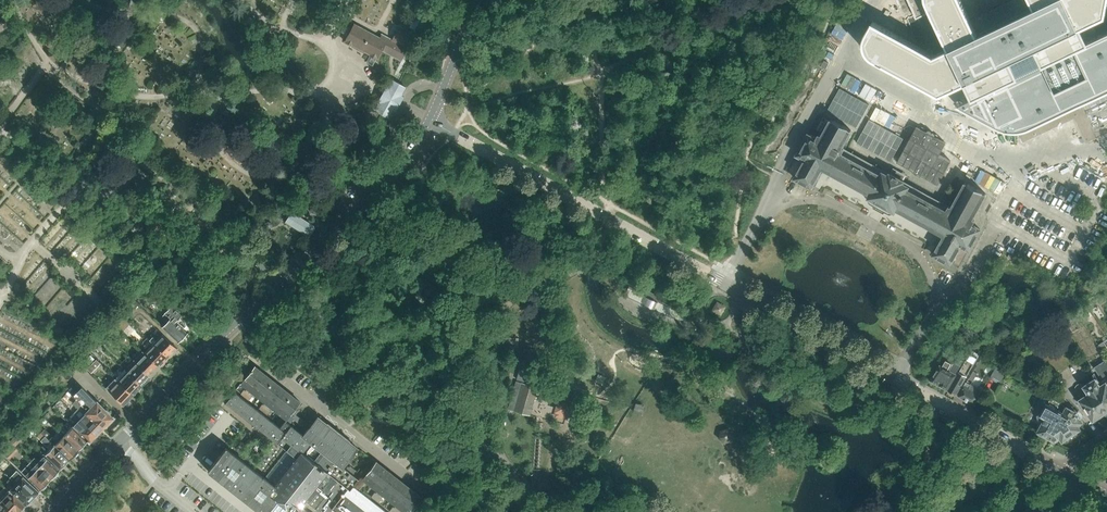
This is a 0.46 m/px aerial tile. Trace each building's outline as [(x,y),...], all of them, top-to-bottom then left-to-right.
[(864,41),(864,42),(864,43),(865,44),(865,45),(865,46),(865,47),(865,48),(866,48),(866,49),(866,50),(867,50),(867,51),(867,52),(868,52),(868,53),(869,53),(869,54),(870,55),(871,56),(872,56),(872,57),(873,57),(940,94),(942,93),(964,138),(977,143),(1027,119),(1081,94),(1082,96),(1082,95),(1101,87),(1100,85),(1106,81),(1106,0),(908,0),(915,15),(907,19),(920,47),(873,21),(866,34),(866,35),(865,36),(865,37),(865,38),(865,39),(864,40),(864,41)] [(415,15),(409,27),(415,29),(420,19),(420,18),(415,15)] [(413,34),(399,26),(391,40),(381,34),(379,38),(353,25),(351,29),(348,35),(345,40),(346,40),(345,42),(350,45),(351,43),(370,53),(369,55),(370,55),(375,58),(376,56),(377,56),(381,49),(392,54),(395,56),(401,60),(407,48),(405,47),(413,34)] [(379,103),(375,110),(389,117),(393,111),(394,111),(399,102),(403,95),(402,94),(406,87),(392,80),(388,87),(387,86),(382,93),(378,102),(379,103)] [(827,111),(854,126),(867,103),(840,88),(827,111)] [(896,173),(895,176),(890,173),(889,175),(883,172),(882,175),(879,173),(842,153),(844,148),(842,147),(851,130),(831,119),(821,135),(819,134),(816,139),(815,138),(808,134),(797,155),(798,155),(805,159),(796,175),(796,176),(795,178),(811,187),(821,171),(822,171),(823,172),(824,170),(829,172),(870,195),(869,197),(869,198),(869,199),(868,199),(869,200),(869,201),(869,202),(870,202),(870,203),(873,204),(875,205),(876,205),(877,205),(878,205),(879,204),(879,203),(880,202),(884,204),(884,206),(883,206),(883,207),(883,208),(883,209),(884,209),(884,210),(885,211),(887,212),(889,213),(890,213),(891,213),(892,213),(893,213),(893,212),(894,212),(894,211),(896,209),(937,232),(941,234),(940,237),(943,238),(933,255),(950,264),(952,259),(961,244),(969,249),(976,236),(980,229),(972,224),(975,220),(972,218),(976,212),(986,193),(966,182),(955,201),(951,199),(951,200),(949,203),(953,205),(952,207),(949,206),(947,210),(909,190),(907,189),(908,186),(902,183),(903,181),(899,178),(900,175),(896,173)] [(898,160),(897,162),(938,185),(939,183),(945,171),(951,161),(939,154),(946,143),(917,127),(911,137),(898,160)] [(298,229),(309,236),(315,227),(292,212),(286,222),(294,227),(292,229),(296,232),(298,229)] [(628,288),(625,294),(669,315),(670,315),(678,318),(679,318),(684,319),(685,319),(686,313),(686,310),(681,309),(674,307),(660,301),(662,297),(646,290),(645,294),(629,286),(628,286),(627,288),(628,288)] [(711,309),(721,315),(726,306),(716,300),(711,309)] [(168,321),(162,327),(178,343),(187,333),(176,322),(182,316),(172,306),(163,316),(168,321)] [(126,318),(122,313),(114,322),(118,326),(126,318)] [(126,318),(118,326),(123,331),(131,322),(126,318)] [(153,335),(149,339),(152,342),(154,344),(168,358),(172,354),(174,354),(176,352),(176,350),(177,349),(163,334),(157,340),(153,335)] [(518,338),(507,337),(506,346),(518,347),(518,338)] [(145,353),(159,367),(160,367),(161,366),(162,366),(165,363),(165,362),(168,358),(154,344),(152,342),(148,346),(150,348),(145,353)] [(961,346),(956,343),(953,349),(958,352),(961,346)] [(963,347),(960,353),(967,356),(972,347),(965,343),(963,347)] [(145,353),(136,362),(150,376),(151,376),(153,376),(156,373),(156,371),(159,367),(145,353)] [(960,369),(948,391),(956,395),(962,385),(961,384),(966,376),(959,373),(960,372),(965,375),(969,367),(973,369),(978,359),(969,354),(961,369),(960,369)] [(85,360),(89,364),(94,358),(90,355),(85,360)] [(948,370),(943,380),(940,378),(942,375),(936,371),(930,381),(948,391),(954,380),(960,369),(965,361),(957,357),(955,363),(952,361),(951,364),(952,364),(948,370)] [(1084,385),(1084,384),(1083,384),(1082,383),(1081,383),(1080,383),(1078,384),(1077,385),(1076,386),(1076,387),(1076,388),(1076,389),(1076,390),(1076,391),(1081,399),(1082,401),(1080,405),(1083,408),(1086,408),(1094,419),(1103,413),(1106,414),(1106,360),(1095,368),(1099,374),(1085,382),(1086,384),(1084,385)] [(940,378),(943,380),(948,370),(952,364),(951,364),(946,361),(943,367),(940,365),(936,371),(942,375),(940,378)] [(127,371),(142,385),(144,385),(147,382),(147,380),(150,376),(136,362),(127,371)] [(92,364),(87,369),(91,373),(96,368),(92,364)] [(243,393),(246,396),(263,373),(254,366),(240,383),(247,388),(243,393)] [(518,375),(517,379),(527,382),(528,378),(530,372),(519,369),(518,375)] [(127,371),(118,380),(132,395),(133,394),(135,394),(138,391),(138,389),(142,385),(127,371)] [(272,380),(263,373),(246,396),(249,398),(253,393),(259,398),(272,380)] [(132,395),(118,380),(109,390),(123,404),(124,403),(126,403),(129,400),(129,398),(132,395)] [(261,408),(264,410),(282,388),(272,380),(259,398),(265,403),(261,408)] [(91,408),(88,411),(86,413),(102,428),(112,418),(77,382),(69,389),(74,394),(76,392),(91,408)] [(982,391),(966,382),(958,396),(974,405),(982,391)] [(508,408),(530,414),(537,387),(521,383),(520,388),(514,387),(508,408)] [(271,407),(277,412),(291,395),(282,388),(264,410),(267,412),(271,407)] [(263,476),(262,476),(226,448),(208,471),(260,511),(307,511),(300,506),(301,506),(300,506),(304,501),(315,509),(319,511),(332,511),(333,510),(336,511),(386,511),(370,499),(359,490),(353,485),(358,478),(354,475),(343,466),(357,448),(348,441),(349,440),(327,423),(327,424),(318,417),(310,426),(303,435),(285,421),(280,428),(276,425),(234,392),(224,404),(225,405),(226,404),(227,404),(277,442),(276,442),(296,458),(296,459),(275,486),(274,485),(274,486),(263,477),(263,476)] [(280,422),(282,425),(285,421),(292,412),(295,414),(297,411),(295,409),(300,402),(291,395),(277,412),(284,417),(280,422)] [(557,415),(566,418),(567,418),(567,416),(568,414),(570,415),(573,406),(571,405),(571,401),(561,398),(561,402),(558,401),(556,411),(557,411),(557,415)] [(1067,408),(1067,409),(1061,406),(1062,405),(1050,399),(1047,405),(1042,414),(1037,415),(1038,420),(1041,421),(1036,430),(1042,433),(1044,436),(1048,436),(1055,440),(1060,436),(1063,440),(1070,435),(1075,433),(1076,433),(1079,428),(1077,425),(1081,421),(1075,412),(1067,408)] [(74,413),(80,419),(96,434),(102,428),(86,413),(88,411),(81,405),(76,400),(73,403),(78,409),(74,413)] [(642,413),(644,404),(635,401),(633,411),(642,413)] [(77,422),(73,427),(87,441),(89,442),(96,434),(80,419),(74,413),(71,416),(77,422)] [(63,436),(78,451),(82,447),(84,447),(86,444),(86,442),(87,441),(73,427),(72,427),(63,436)] [(730,441),(733,433),(727,427),(719,430),(717,437),(723,443),(730,441)] [(78,451),(62,435),(57,440),(47,430),(43,434),(69,460),(73,456),(75,456),(77,454),(77,451),(78,451)] [(43,434),(42,433),(38,437),(49,448),(43,453),(60,469),(61,469),(63,469),(66,466),(65,464),(69,460),(43,434)] [(23,455),(30,462),(50,481),(53,477),(55,477),(58,474),(58,472),(59,471),(46,459),(45,457),(42,458),(39,461),(39,463),(27,451),(23,455)] [(365,481),(371,486),(385,469),(376,461),(370,468),(368,467),(364,472),(360,469),(354,475),(358,478),(353,485),(359,490),(365,481)] [(50,481),(30,462),(21,471),(40,490),(41,489),(43,489),(46,486),(46,484),(50,481)] [(23,475),(16,468),(8,476),(32,499),(34,497),(36,497),(39,494),(39,492),(39,491),(23,475)] [(373,496),(376,498),(394,476),(385,469),(371,486),(377,491),(373,496)] [(384,496),(390,500),(403,483),(394,476),(376,498),(379,501),(384,496)] [(30,501),(32,499),(10,478),(7,481),(13,486),(9,490),(25,506),(26,505),(28,505),(31,503),(30,501)] [(403,483),(390,500),(396,505),(392,511),(394,511),(395,511),(412,490),(403,483)] [(25,506),(9,490),(5,487),(0,492),(0,499),(13,511),(19,511),(20,511),(22,511),(25,508),(25,506)] [(395,511),(400,511),(402,510),(404,511),(410,511),(422,498),(412,490),(395,511)] [(0,499),(0,511),(13,511),(0,499)]
